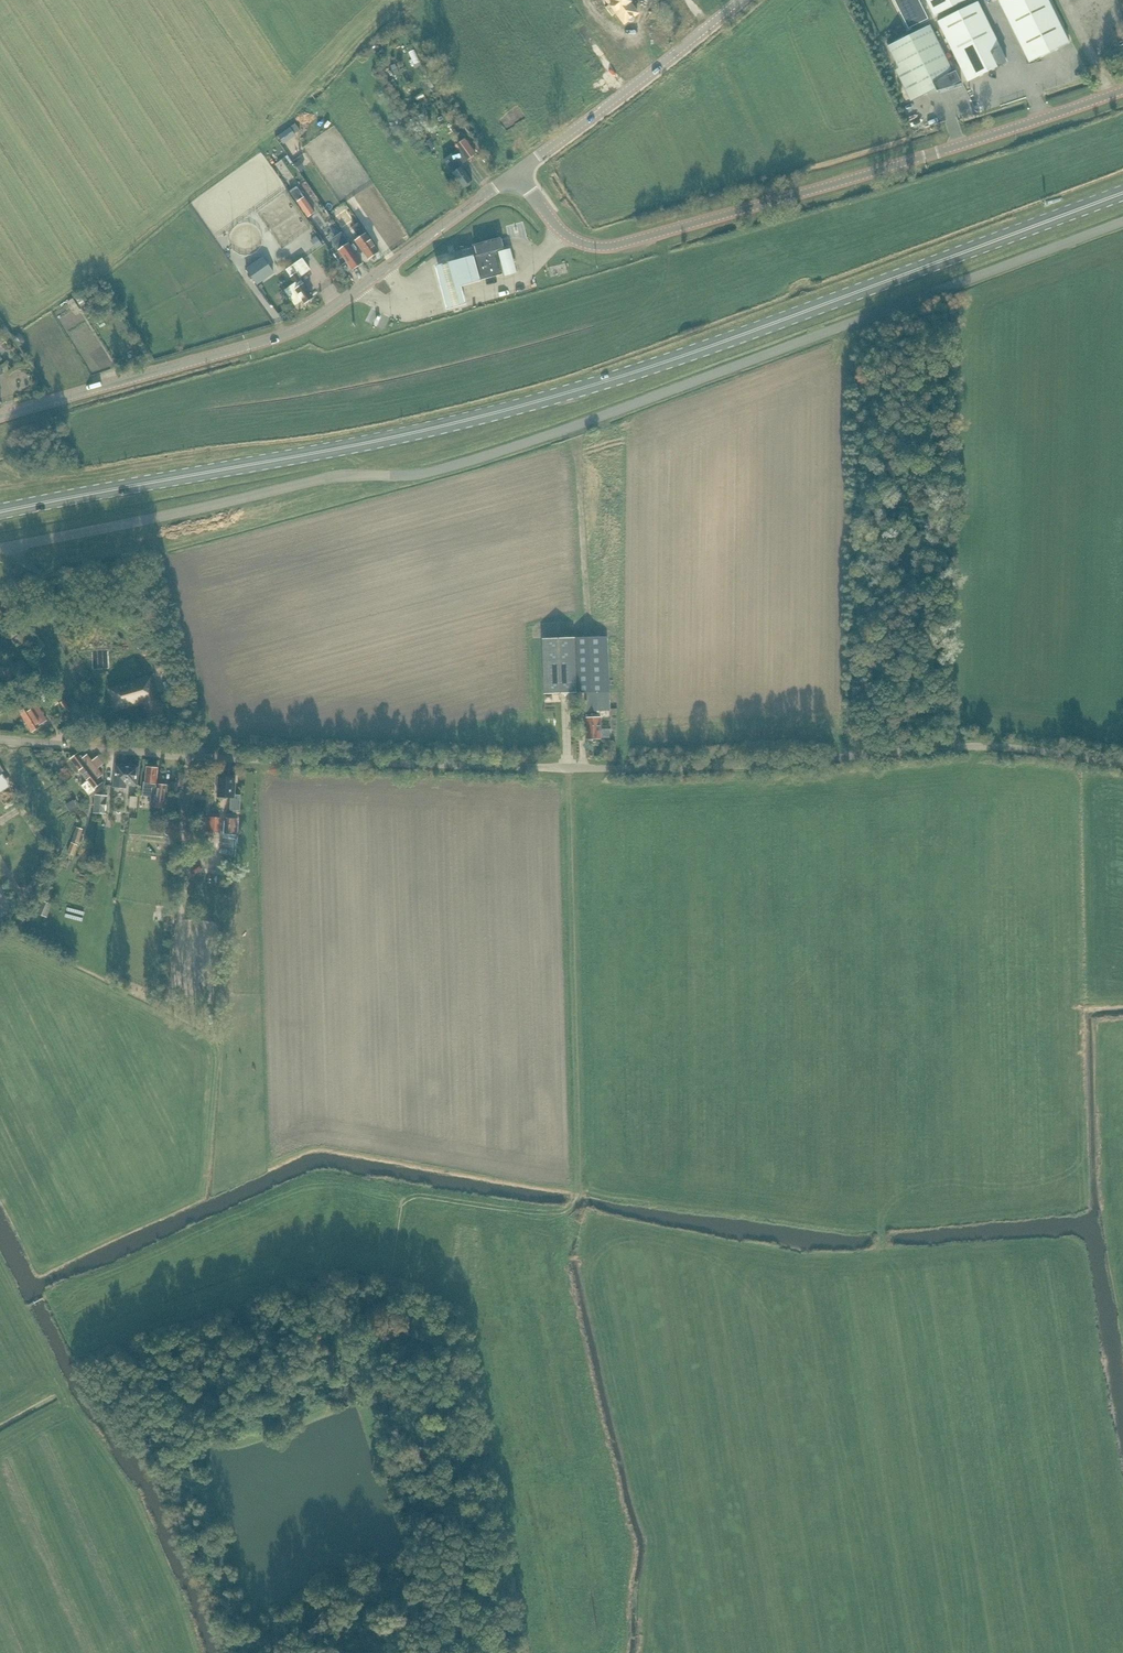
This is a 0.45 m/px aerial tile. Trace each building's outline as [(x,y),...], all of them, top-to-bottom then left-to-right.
[(625,6),(629,2),(637,13),(641,11),(643,12),(645,12),(647,11),(648,9),(648,6),(647,6),(651,3),(649,0),(621,0),(625,6)] [(918,0),(894,0),(908,29),(928,19),(918,0)] [(934,16),(967,0),(926,0),(934,16)] [(1057,19),(1047,0),(998,0),(1002,7),(1012,11),(1008,21),(1026,56),(1027,64),(1042,61),(1041,58),(1058,50),(1057,49),(1069,43),(1057,19)] [(986,20),(985,19),(977,2),(938,22),(967,82),(980,76),(995,69),(994,68),(1007,62),(1000,48),(989,44),(993,34),(982,30),(986,20)] [(961,84),(954,69),(952,71),(929,26),(888,46),(899,69),(895,71),(910,101),(923,96),(935,90),(936,92),(961,84)] [(286,129),(274,138),(278,144),(290,134),(286,129)] [(476,154),(465,139),(455,146),(466,161),(476,154)] [(285,143),(287,146),(283,149),(288,156),(298,149),(294,142),(289,145),(287,142),(285,143)] [(459,157),(456,152),(445,161),(463,188),(465,186),(466,186),(470,183),(472,181),(461,167),(460,168),(455,160),(459,157)] [(299,162),(294,165),(299,173),(304,170),(299,162)] [(315,214),(304,198),(297,203),(308,219),(315,214)] [(224,215),(230,207),(222,202),(217,211),(224,215)] [(338,203),(330,207),(333,213),(341,209),(338,203)] [(320,209),(315,212),(321,221),(326,217),(320,209)] [(316,216),(310,220),(319,234),(325,229),(316,216)] [(379,252),(361,227),(358,223),(351,228),(359,238),(355,241),(358,245),(368,259),(379,252)] [(316,238),(311,241),(316,248),(321,245),(316,238)] [(332,252),(343,244),(339,238),(328,246),(332,252)] [(502,244),(501,239),(501,238),(474,245),(474,246),(476,251),(477,256),(472,257),(478,282),(502,274),(496,251),(500,250),(504,249),(502,244)] [(343,257),(353,270),(362,264),(349,245),(339,252),(343,257)] [(504,249),(500,250),(506,275),(518,272),(512,247),(504,249)] [(478,282),(472,257),(434,267),(446,310),(464,305),(460,287),(478,282)] [(263,258),(245,271),(257,287),(275,275),(263,258)] [(305,304),(313,298),(296,273),(301,270),(304,274),(310,270),(303,259),(286,270),(295,284),(285,291),(295,305),(303,300),(305,304)] [(314,290),(319,302),(331,297),(327,285),(314,290)] [(86,304),(80,295),(75,298),(81,307),(86,304)] [(73,298),(68,301),(75,312),(80,309),(73,298)] [(14,337),(19,346),(25,342),(19,334),(14,337)] [(1,606),(7,611),(10,608),(4,602),(1,606)] [(35,640),(35,639),(26,627),(19,631),(29,645),(32,642),(35,640)] [(544,694),(578,692),(585,692),(609,692),(607,636),(542,639),(544,694)] [(162,715),(151,677),(109,689),(115,710),(124,707),(125,709),(127,708),(127,707),(144,702),(149,718),(162,715)] [(14,706),(30,697),(23,685),(23,686),(18,678),(12,682),(16,689),(7,695),(14,706)] [(49,695),(56,706),(62,702),(55,692),(49,695)] [(585,692),(586,712),(587,739),(600,738),(599,711),(609,710),(609,692),(585,692)] [(47,721),(40,710),(35,703),(19,713),(24,720),(32,733),(41,727),(40,725),(47,721)] [(102,775),(91,761),(87,755),(84,758),(79,753),(71,759),(88,781),(81,786),(89,795),(95,791),(94,789),(102,782),(99,778),(102,775)] [(137,786),(139,767),(115,764),(113,788),(126,789),(127,785),(137,786)] [(160,784),(156,783),(158,768),(147,767),(145,783),(143,783),(142,796),(150,797),(150,800),(155,801),(155,807),(164,808),(166,786),(160,785),(160,784)] [(240,810),(240,795),(235,795),(235,778),(218,778),(218,797),(231,798),(231,810),(240,810)] [(96,794),(94,813),(100,813),(105,814),(107,796),(96,794)] [(138,797),(130,797),(129,808),(137,808),(138,797)] [(220,832),(221,818),(206,817),(204,830),(200,830),(199,835),(205,835),(206,831),(220,832)] [(234,833),(235,819),(226,819),(225,832),(234,833)] [(138,834),(139,821),(131,820),(129,833),(138,834)] [(79,843),(83,829),(76,827),(72,841),(79,843)] [(73,855),(78,844),(71,842),(67,853),(73,855)] [(137,847),(129,846),(127,854),(136,855),(137,847)] [(47,917),(52,904),(38,899),(33,912),(47,917)] [(63,905),(61,915),(75,919),(78,910),(63,905)]
